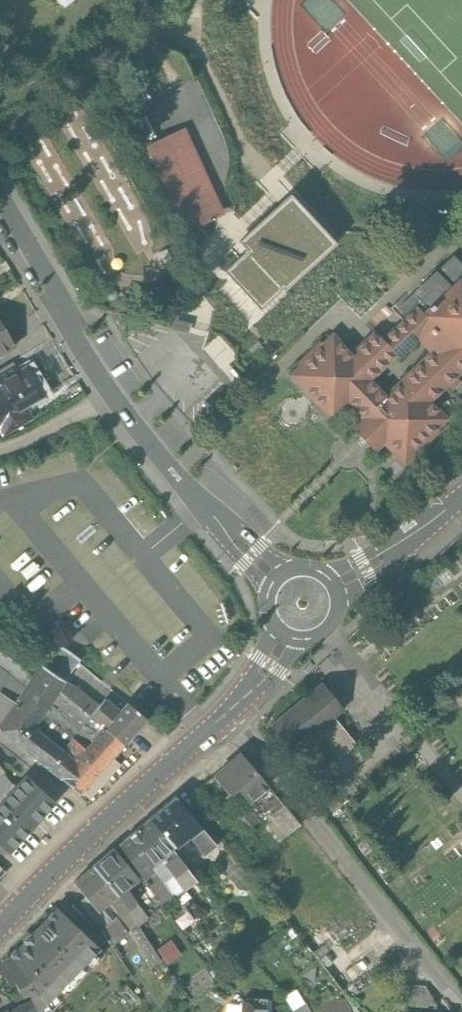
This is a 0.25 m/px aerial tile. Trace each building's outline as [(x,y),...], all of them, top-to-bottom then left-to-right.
[(142,80),(122,89),(131,109),(151,100),(142,80)] [(147,117),(137,121),(147,143),(157,139),(147,117)] [(186,131),(178,134),(216,218),(224,214),(186,131)] [(216,218),(178,134),(149,148),(195,249),(208,243),(200,225),(216,218)] [(240,244),(256,261),(249,269),(241,260),(225,272),(261,311),(342,242),(291,189),(269,211),(271,214),(240,244)] [(410,300),(405,296),(390,310),(403,323),(383,343),(396,356),(399,359),(418,340),(432,354),(434,356),(448,342),(461,356),(461,285),(459,282),(461,280),(461,268),(452,258),(410,300)] [(345,299),(363,317),(398,282),(381,264),(345,299)] [(173,330),(190,335),(192,324),(190,324),(176,320),(173,330)] [(16,348),(0,322),(0,357),(16,348)] [(387,399),(370,382),(396,356),(383,343),(375,334),(352,358),(333,338),(323,348),(321,346),(301,367),(302,368),(293,378),(333,418),(347,404),(363,421),(355,429),(366,441),(376,451),(384,443),(406,464),(438,432),(436,430),(446,420),(429,403),(447,386),(451,390),(455,386),(459,382),(455,378),(461,371),(461,356),(448,342),(434,356),(432,354),(387,399)] [(0,371),(0,385),(20,373),(13,363),(0,371)] [(0,385),(0,433),(3,437),(33,420),(26,408),(45,397),(28,368),(20,373),(0,385)] [(64,646),(45,636),(39,646),(57,656),(64,646)] [(57,656),(47,669),(40,664),(32,677),(57,690),(63,681),(67,676),(80,659),(64,646),(57,656)] [(57,690),(32,677),(0,650),(0,666),(25,688),(23,691),(46,707),(47,708),(94,738),(102,727),(89,717),(57,690)] [(80,690),(69,684),(72,680),(67,676),(63,681),(57,690),(89,717),(99,706),(80,690)] [(320,682),(267,725),(290,753),(291,752),(318,786),(323,792),(364,758),(332,719),(343,710),(320,682)] [(15,703),(0,693),(0,731),(26,750),(47,768),(64,750),(32,730),(46,707),(23,691),(15,703)] [(99,706),(89,717),(102,727),(123,744),(131,734),(114,717),(120,711),(106,699),(99,706)] [(145,719),(127,703),(120,711),(114,717),(131,734),(145,719)] [(75,737),(64,750),(47,768),(78,793),(123,744),(102,727),(94,738),(88,746),(75,737)] [(204,784),(190,796),(218,830),(234,818),(240,812),(239,810),(268,786),(241,754),(226,766),(204,784)] [(8,852),(53,801),(25,776),(0,805),(0,845),(8,852)] [(175,796),(149,819),(171,848),(190,833),(194,839),(192,841),(203,855),(215,845),(175,796)] [(247,810),(242,814),(240,812),(234,818),(246,835),(258,827),(255,822),(256,821),(247,810)] [(171,848),(149,819),(118,845),(141,877),(152,870),(149,866),(163,855),(167,860),(162,863),(183,891),(196,881),(171,848)] [(247,859),(233,842),(225,847),(231,854),(240,865),(247,859)] [(135,878),(112,850),(92,866),(118,895),(127,908),(131,905),(134,902),(130,896),(124,887),(135,878)] [(240,865),(231,854),(218,864),(238,888),(250,878),(240,865)] [(118,895),(92,866),(73,883),(89,901),(97,911),(101,908),(109,901),(120,914),(127,908),(118,895)] [(173,900),(158,879),(147,887),(162,908),(173,900)] [(141,888),(130,896),(134,902),(131,905),(134,909),(143,902),(149,909),(155,905),(141,888)] [(97,911),(89,901),(81,909),(100,930),(111,921),(101,908),(97,911)] [(351,902),(323,928),(342,950),(370,924),(351,902)] [(58,910),(34,935),(30,933),(24,939),(26,944),(19,951),(14,950),(12,952),(14,958),(0,966),(8,980),(14,977),(22,992),(27,989),(37,1006),(46,1001),(97,946),(58,910)] [(111,921),(100,930),(112,946),(128,932),(117,917),(111,921)] [(423,986),(407,985),(405,1004),(436,1006),(423,986)] [(9,1011),(36,1011),(37,1011),(31,1001),(9,1011)]
